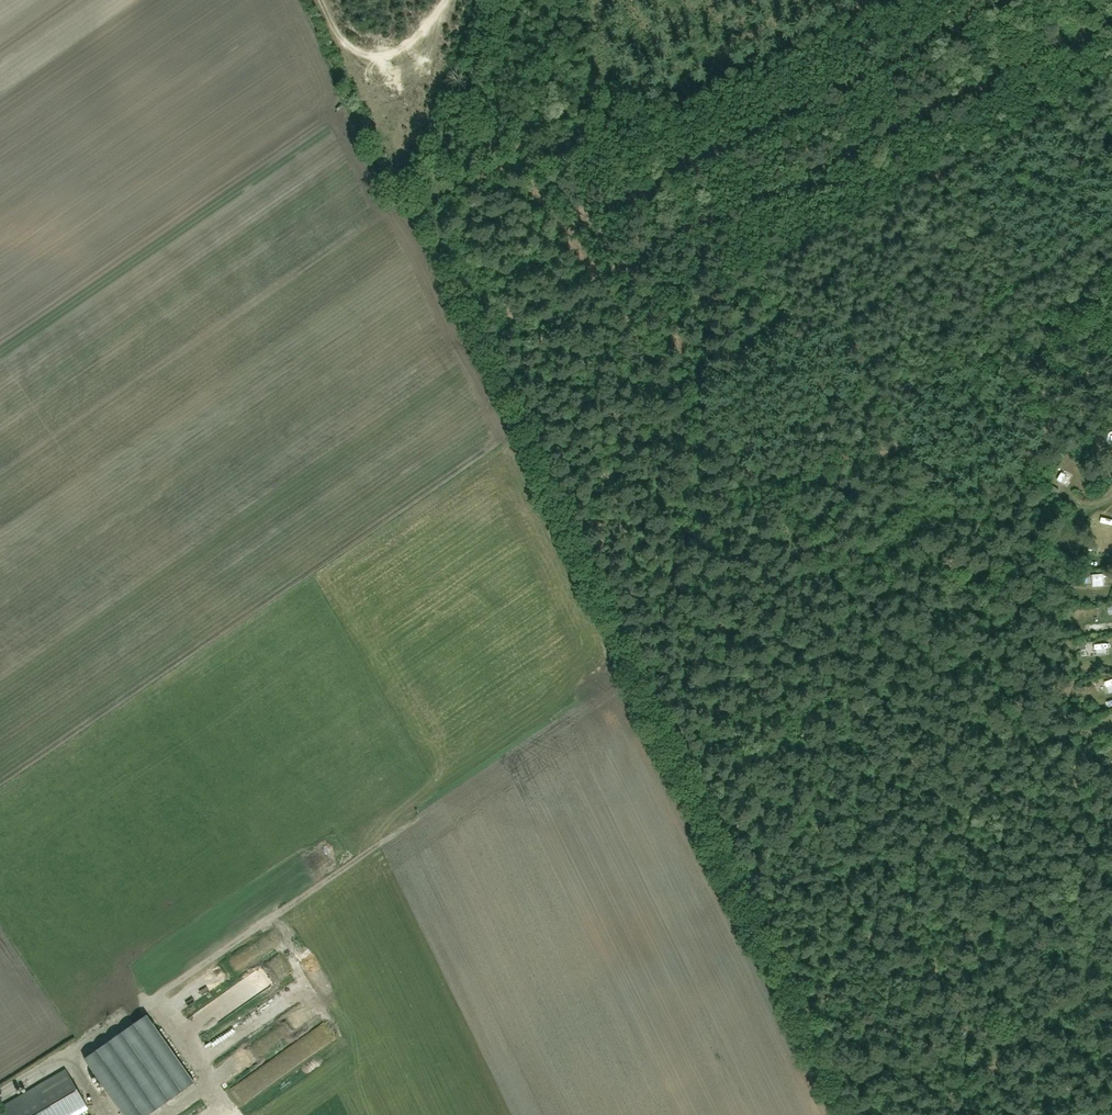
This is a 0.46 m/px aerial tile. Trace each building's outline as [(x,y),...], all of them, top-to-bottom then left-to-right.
[(1102,529),(1111,530),(1111,518),(1104,517),(1102,529)] [(1109,574),(1097,574),(1098,587),(1110,586),(1109,574)] [(1097,611),(1087,613),(1089,623),(1098,622),(1097,611)] [(1111,643),(1097,644),(1097,656),(1111,655),(1111,643)] [(1085,656),(1094,654),(1093,648),(1084,649),(1085,656)] [(84,1059),(125,1114),(146,1114),(194,1080),(146,1014),(84,1059)] [(88,1108),(66,1070),(0,1108),(0,1114),(76,1114),(88,1108)]
